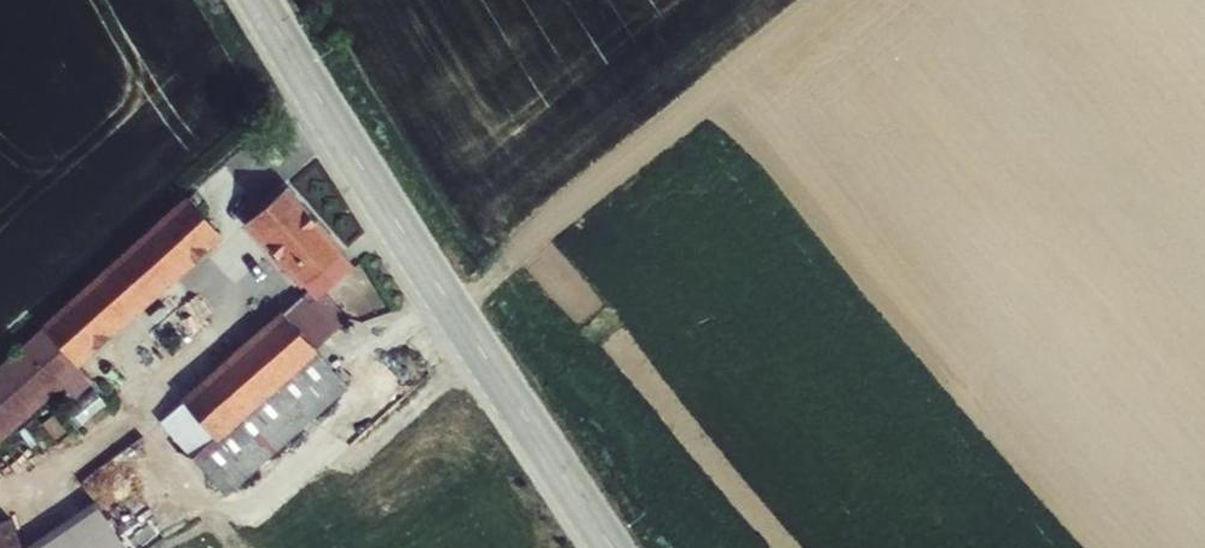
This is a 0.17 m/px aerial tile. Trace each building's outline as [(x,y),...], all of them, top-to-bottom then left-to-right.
[(287,183),(243,222),(300,286),(301,285),(343,249),(287,183)] [(185,194),(39,324),(41,326),(76,366),(78,365),(222,236),(185,194)] [(306,290),(313,299),(323,291),(356,264),(343,249),(301,285),(306,290)] [(279,309),(179,397),(182,400),(158,421),(188,460),(192,457),(225,495),(346,386),(314,347),(348,318),(323,291),(313,299),(306,290),(303,293),(281,312),(279,309)] [(0,362),(0,440),(62,385),(72,398),(93,380),(78,365),(76,366),(41,326),(0,362)] [(69,403),(76,421),(104,410),(98,393),(69,403)] [(20,544),(22,547),(94,547),(115,531),(94,499),(20,544)] [(0,520),(0,547),(22,547),(20,544),(10,516),(0,520)] [(115,531),(94,547),(126,547),(115,531)]
